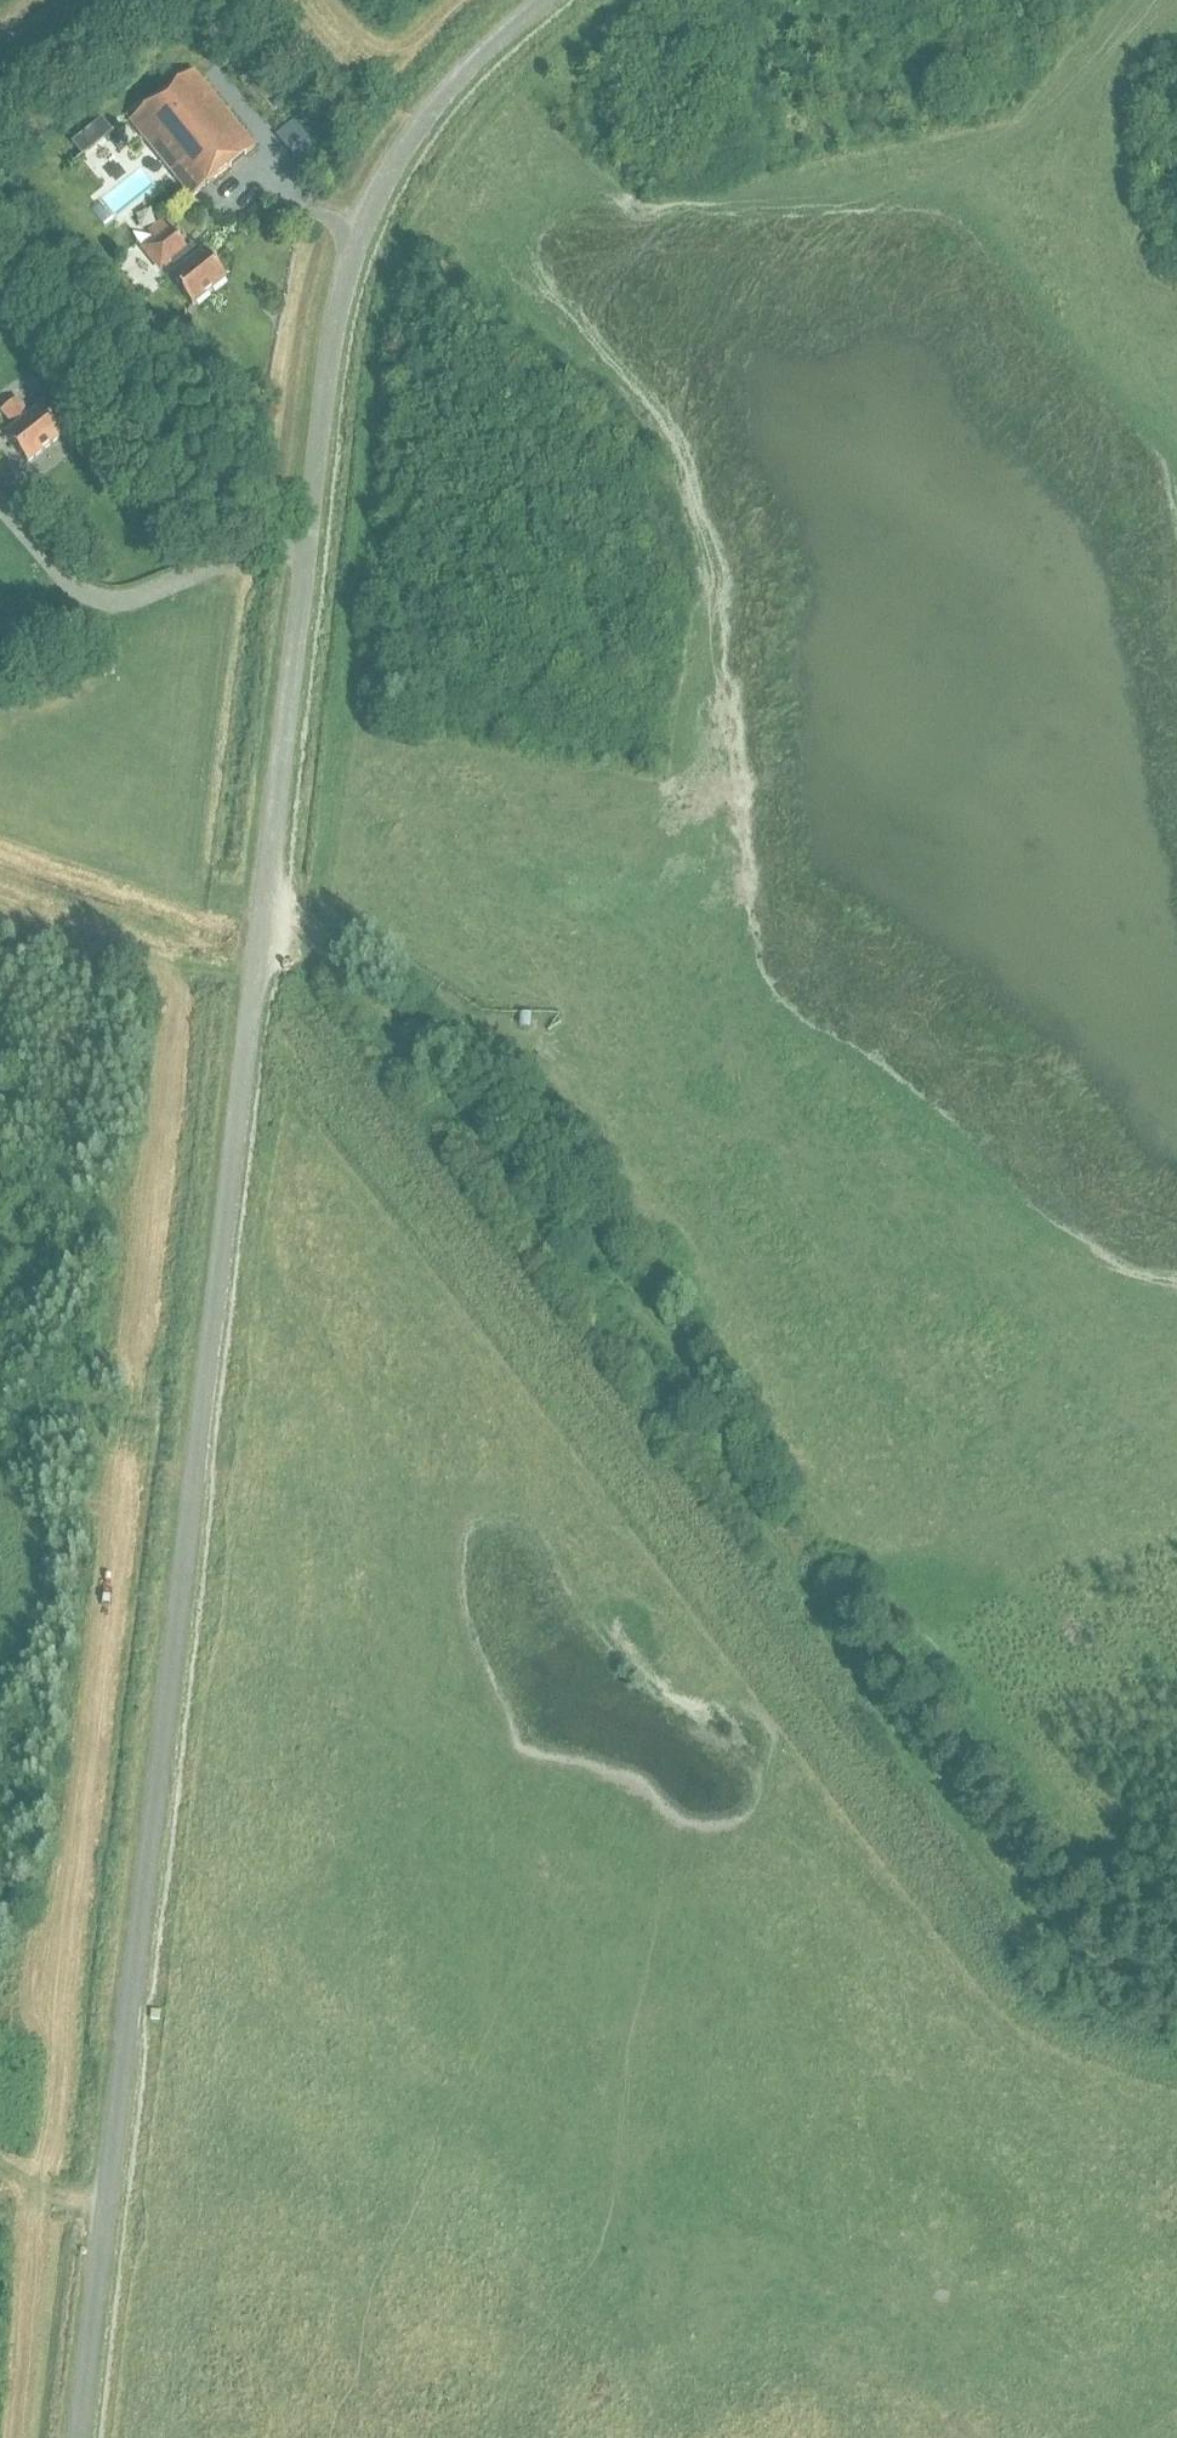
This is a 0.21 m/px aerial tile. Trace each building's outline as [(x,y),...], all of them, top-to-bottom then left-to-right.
[(130,122),(192,198),(255,148),(193,71),(130,122)] [(107,191),(118,209),(150,188),(138,171),(107,191)] [(161,268),(170,260),(179,271),(170,279),(192,306),(226,279),(204,251),(194,259),(164,221),(148,234),(156,243),(147,250),(161,268)] [(5,436),(27,464),(61,437),(39,409),(30,416),(16,399),(1,411),(15,428),(5,436)]
